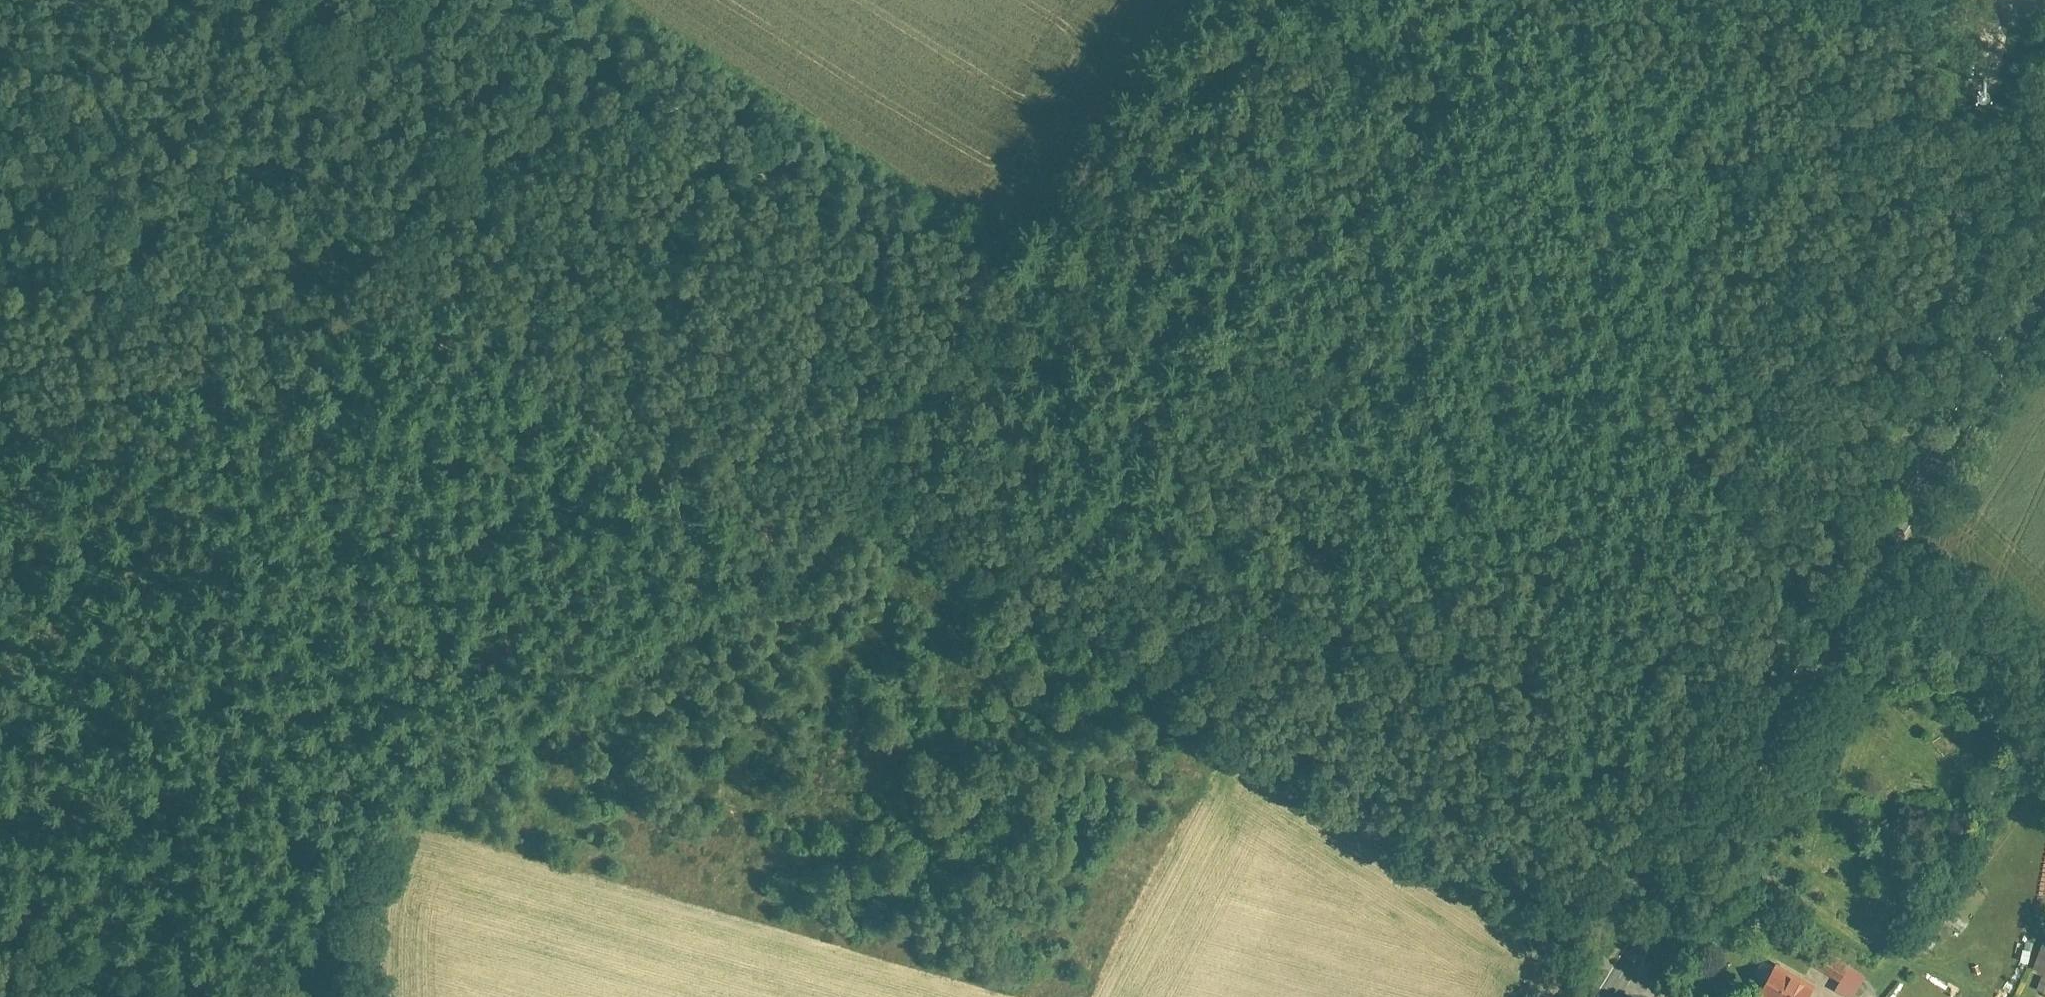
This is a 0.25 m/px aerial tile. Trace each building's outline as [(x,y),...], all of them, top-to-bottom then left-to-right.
[(1831,955),(1818,976),(1851,996),(1864,974),(1831,955)] [(1766,996),(1768,996),(1817,996),(1822,989),(1785,965),(1766,996)]
